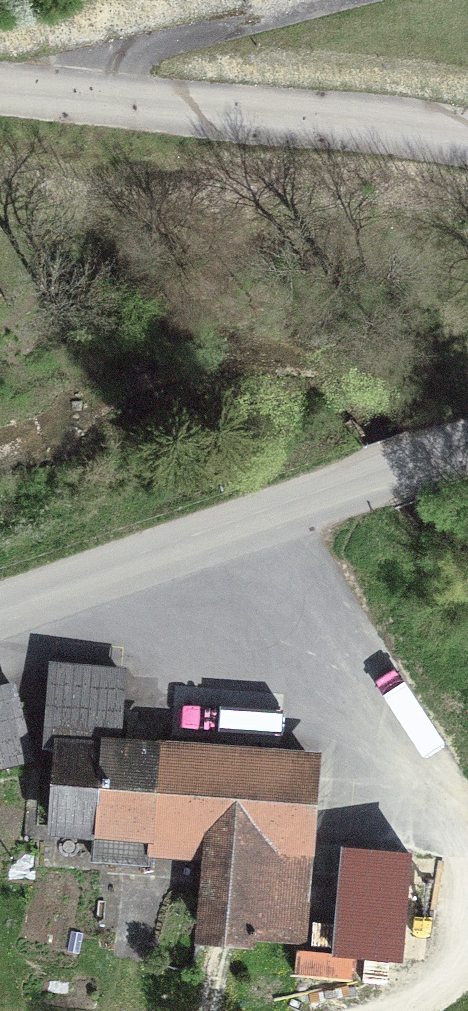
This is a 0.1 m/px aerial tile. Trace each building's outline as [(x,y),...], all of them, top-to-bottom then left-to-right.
[(154,863),(162,746),(156,746),(156,748),(122,746),(127,671),(48,665),(41,756),(53,756),(46,842),(92,845),(91,868),(153,873),(154,863)] [(0,689),(0,772),(35,764),(17,685),(0,689)] [(162,746),(154,863),(201,866),(195,952),(254,956),(255,945),(307,949),(321,758),(162,746)] [(411,860),(340,854),(331,965),(402,970),(411,860)]
